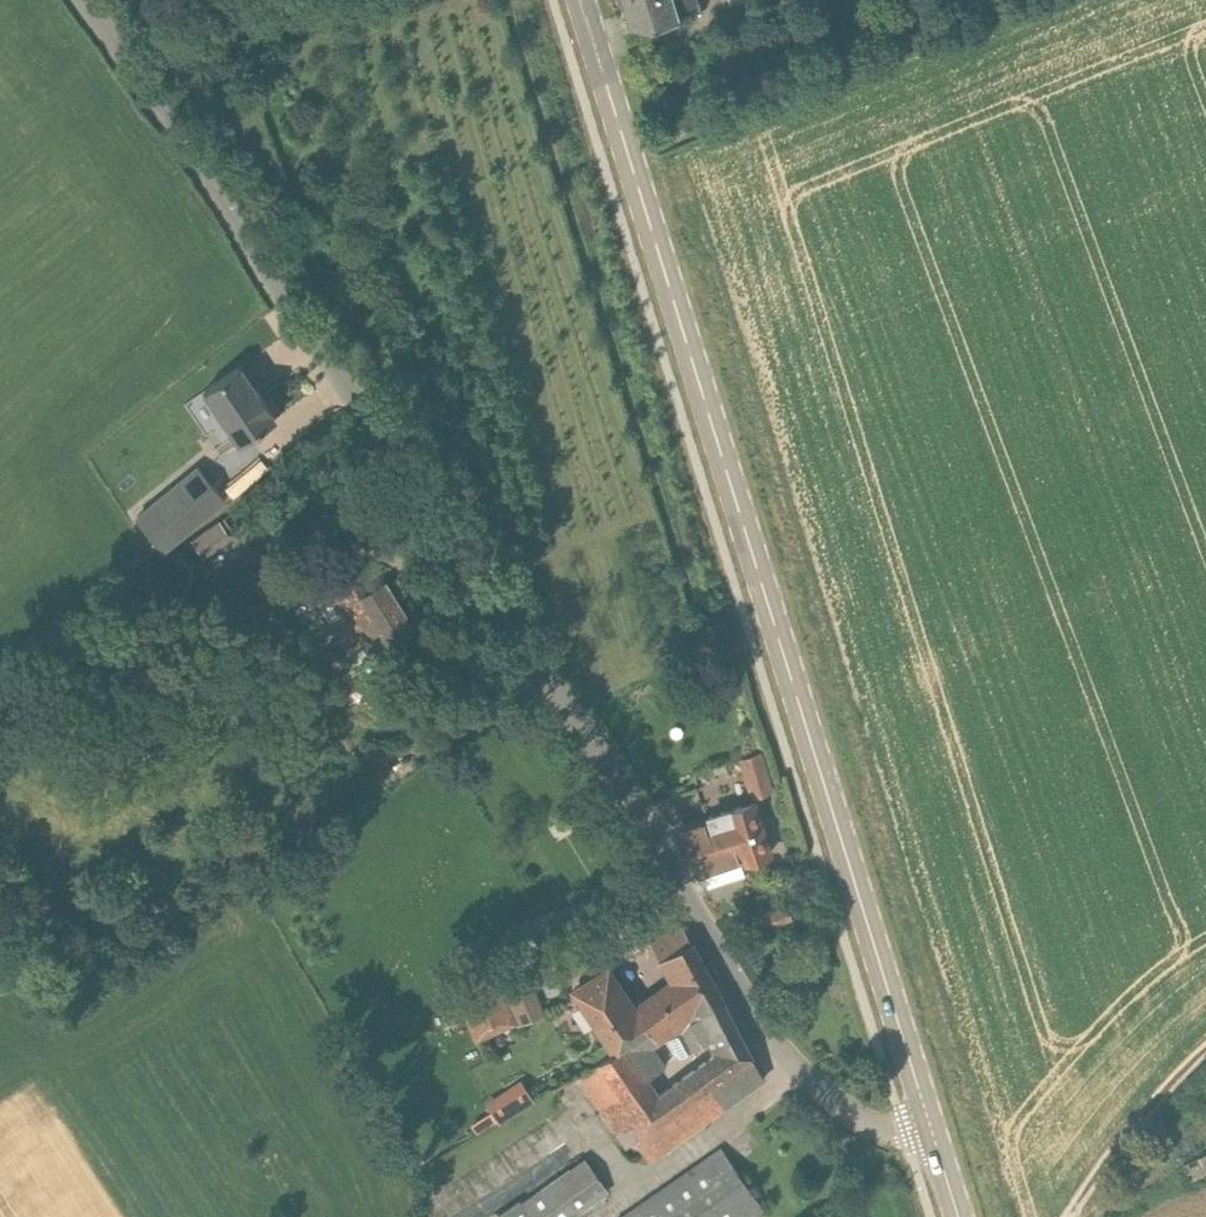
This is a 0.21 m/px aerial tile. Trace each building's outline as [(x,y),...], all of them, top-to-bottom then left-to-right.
[(631,33),(702,13),(698,0),(621,0),(631,33)] [(256,390),(239,367),(204,391),(240,442),(275,418),(270,411),(272,409),(258,388),(256,390)] [(196,465),(148,504),(177,540),(225,501),(196,465)] [(218,523),(192,540),(203,555),(228,538),(218,523)] [(365,594),(341,556),(316,572),(360,642),(380,629),(389,642),(412,628),(383,584),(365,594)] [(718,693),(709,669),(687,677),(695,701),(718,693)] [(741,761),(752,797),(771,791),(760,755),(741,761)] [(754,803),(708,817),(716,842),(736,836),(744,861),(770,853),(754,803)] [(716,842),(708,817),(680,825),(699,875),(744,861),(736,836),(716,842)] [(787,905),(768,913),(774,928),(793,920),(787,905)] [(656,959),(669,980),(671,983),(635,1008),(648,1029),(649,1031),(656,1042),(676,1030),(688,1022),(683,1013),(699,1002),(705,1010),(722,999),(702,962),(682,925),(651,944),(658,958),(656,959)] [(635,1008),(609,968),(574,989),(613,1051),(648,1029),(635,1008)] [(521,1022),(543,1012),(528,977),(505,986),(521,1022)] [(500,988),(473,999),(461,1004),(476,1041),(488,1036),(516,1024),(500,988)] [(681,1058),(691,1052),(707,1042),(711,1050),(739,1030),(722,999),(705,1010),(699,1002),(683,1013),(688,1022),(676,1030),(677,1033),(669,1038),(681,1058)] [(656,1042),(649,1031),(594,1065),(580,1074),(627,1147),(636,1141),(649,1161),(710,1118),(764,1078),(739,1030),(711,1050),(713,1053),(658,1093),(648,1078),(666,1066),(654,1047),(669,1038),(677,1033),(676,1030),(656,1042)] [(490,1097),(504,1120),(539,1098),(524,1075),(490,1097)] [(764,1208),(722,1147),(621,1216),(750,1216),(764,1208)] [(608,1190),(586,1159),(523,1203),(520,1199),(494,1216),(570,1216),(608,1190)]
